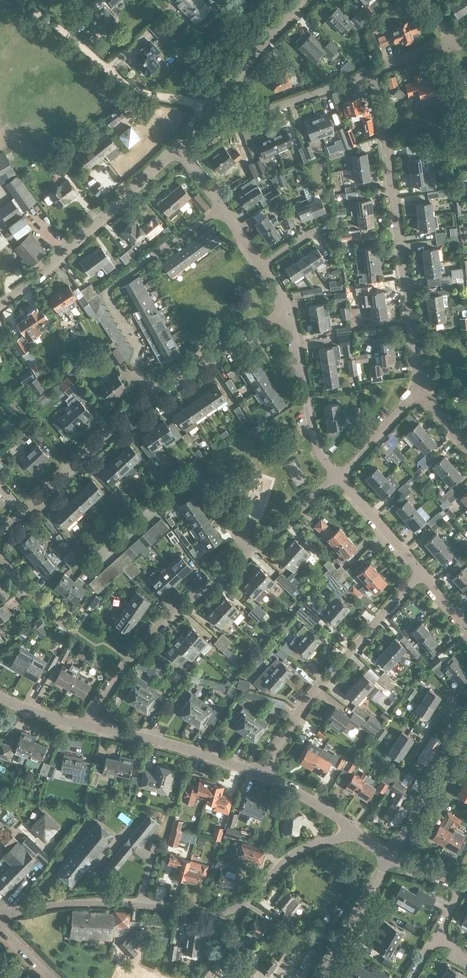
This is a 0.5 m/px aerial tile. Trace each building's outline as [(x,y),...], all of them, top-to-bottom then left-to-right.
[(90,15),(93,20),(90,22),(99,32),(114,18),(108,11),(120,0),(100,0),(93,6),(96,10),(92,13),(90,15)] [(203,0),(175,0),(173,2),(195,22),(210,8),(203,0)] [(365,4),(357,11),(358,12),(366,21),(367,20),(375,12),(371,8),(380,0),(361,0),(365,4)] [(461,0),(455,0),(449,4),(457,18),(466,12),(466,9),(461,0)] [(366,21),(358,12),(350,20),(347,17),(349,16),(339,5),(326,18),(342,34),(343,34),(345,32),(344,32),(352,25),(357,30),(366,21)] [(374,16),(367,20),(366,21),(371,32),(379,29),(374,16)] [(159,18),(149,27),(159,38),(169,29),(159,18)] [(407,23),(407,22),(395,26),(397,30),(391,32),(395,43),(401,41),(402,44),(413,40),(410,30),(418,27),(415,20),(407,23)] [(324,46),(311,34),(298,47),(308,56),(308,58),(308,60),(312,64),(317,64),(321,59),(321,55),(324,52),(330,58),(330,57),(332,59),(340,52),(338,49),(339,49),(330,40),(324,46)] [(380,45),(388,42),(386,36),(378,39),(380,45)] [(136,66),(146,77),(160,64),(154,57),(161,51),(150,39),(146,43),(145,42),(135,50),(138,54),(136,56),(141,61),(136,66)] [(377,51),(373,53),(376,61),(381,60),(377,51)] [(270,79),(275,91),(291,85),(288,78),(294,75),(289,64),(274,70),(276,76),(270,79)] [(413,75),(415,82),(404,85),(408,97),(418,94),(420,98),(427,96),(428,99),(436,97),(436,93),(438,93),(434,79),(432,80),(431,77),(421,80),(419,74),(413,75)] [(391,88),(397,86),(395,76),(388,78),(391,88)] [(117,107),(128,99),(124,94),(114,102),(117,107)] [(361,104),(359,97),(344,102),(346,107),(343,108),(345,116),(360,112),(362,117),(370,114),(369,111),(368,108),(366,103),(361,104)] [(109,126),(116,134),(132,122),(125,114),(109,126)] [(370,114),(362,117),(362,120),(364,134),(374,133),(371,118),(370,114)] [(318,117),(316,118),(323,136),(334,132),(328,117),(324,119),(324,118),(319,120),(318,117)] [(323,136),(316,118),(304,122),(311,140),(323,136)] [(344,131),(343,130),(342,127),(335,129),(340,143),(327,148),(329,154),(349,147),(345,135),(344,131)] [(94,138),(97,143),(79,158),(88,169),(105,155),(109,161),(121,151),(104,130),(94,138)] [(286,130),(271,136),(278,151),(292,145),(286,130)] [(118,139),(127,149),(139,142),(130,131),(118,139)] [(353,133),(346,135),(350,146),(357,144),(356,143),(353,133)] [(278,151),(271,136),(257,142),(263,157),(278,151)] [(466,146),(466,138),(444,141),(446,148),(466,146)] [(407,160),(405,161),(406,166),(408,165),(409,172),(425,170),(432,169),(430,155),(428,156),(428,155),(427,155),(426,151),(430,150),(428,143),(416,145),(418,157),(407,158),(407,160)] [(57,145),(52,149),(56,154),(62,150),(61,149),(62,148),(61,146),(59,147),(57,145)] [(313,156),(310,145),(304,148),(308,158),(313,156)] [(231,155),(223,146),(209,158),(221,173),(242,156),(237,150),(231,155)] [(306,160),(301,147),(295,149),(300,163),(306,160)] [(351,152),(349,147),(339,151),(340,156),(351,152)] [(3,151),(0,153),(0,182),(16,173),(3,151)] [(351,155),(351,156),(346,157),(348,169),(353,168),(368,166),(366,153),(351,155)] [(60,162),(56,156),(51,160),(56,166),(60,162)] [(265,171),(260,159),(254,161),(259,173),(261,172),(265,171)] [(55,167),(62,176),(67,172),(60,162),(55,167)] [(256,174),(251,163),(246,165),(251,177),(256,174)] [(370,179),(368,166),(353,168),(355,181),(370,179)] [(425,170),(409,172),(411,186),(420,184),(421,191),(435,188),(433,169),(432,169),(425,170)] [(280,186),(287,184),(283,172),(276,174),(276,175),(277,179),(278,182),(280,186)] [(23,210),(37,201),(18,174),(4,184),(23,210)] [(245,192),(240,195),(247,206),(259,199),(263,206),(271,201),(272,201),(282,194),(277,187),(271,191),(271,190),(263,195),(253,178),(241,186),(245,192)] [(303,188),(309,186),(306,178),(300,180),(303,188)] [(59,185),(59,186),(44,197),(44,198),(48,204),(50,204),(54,201),(58,208),(70,199),(77,193),(67,179),(59,185)] [(466,187),(466,180),(454,182),(455,189),(466,187)] [(179,206),(190,197),(180,185),(158,203),(168,215),(167,215),(170,219),(181,210),(179,206)] [(202,196),(198,192),(191,197),(202,211),(209,205),(208,204),(202,196)] [(309,203),(307,198),(295,203),(297,207),(296,208),(301,220),(313,216),(308,203),(309,203)] [(309,203),(308,203),(313,216),(325,211),(320,198),(314,201),(309,203)] [(355,201),(357,214),(372,212),(370,199),(355,201)] [(454,211),(461,210),(460,201),(453,201),(454,211)] [(12,202),(0,211),(0,213),(8,225),(16,235),(29,226),(22,215),(12,202)] [(417,217),(433,215),(431,202),(415,204),(417,217)] [(290,216),(288,210),(281,213),(283,219),(290,216)] [(359,227),(374,225),(372,212),(357,214),(359,227)] [(269,219),(266,215),(254,222),(261,233),(273,226),(279,222),(275,215),(269,219)] [(435,229),(433,215),(417,217),(419,231),(435,229)] [(290,216),(283,219),(287,229),(294,226),(291,218),(290,216)] [(154,217),(141,228),(146,233),(150,238),(163,227),(154,217)] [(141,228),(135,220),(121,233),(125,238),(127,237),(133,244),(146,233),(141,228)] [(168,225),(162,230),(166,235),(172,230),(168,225)] [(275,230),(273,226),(261,233),(268,244),(284,234),(279,227),(275,230)] [(210,228),(197,237),(208,251),(220,242),(210,228)] [(349,233),(350,238),(350,239),(361,237),(360,229),(349,231),(349,233)] [(46,252),(30,234),(13,248),(17,253),(29,267),(45,253),(46,252)] [(208,251),(197,237),(185,245),(196,260),(208,251)] [(184,269),(196,260),(185,245),(173,254),(184,269)] [(378,258),(376,245),(354,248),(356,261),(364,260),(378,258)] [(115,267),(101,247),(81,263),(90,275),(102,266),(107,273),(115,267)] [(126,252),(132,259),(137,254),(131,247),(126,252)] [(316,247),(308,253),(306,255),(314,267),(324,259),(316,247)] [(422,250),(423,263),(439,261),(437,248),(422,250)] [(126,264),(131,259),(125,252),(120,257),(126,264)] [(184,269),(173,254),(161,263),(172,278),(184,269)] [(306,255),(295,262),(303,273),(314,267),(306,255)] [(380,271),(378,258),(364,260),(365,273),(380,271)] [(425,276),(440,274),(439,261),(423,263),(425,276)] [(303,273),(295,262),(285,269),(292,281),(303,273)] [(129,292),(144,284),(139,275),(124,284),(129,292)] [(87,300),(97,293),(91,284),(80,290),(84,295),(87,300)] [(149,293),(144,284),(129,292),(134,301),(149,293)] [(77,297),(69,285),(59,291),(71,309),(75,306),(72,301),(77,297)] [(322,287),(312,288),(313,296),(323,295),(322,287)] [(313,296),(312,288),(302,290),(304,298),(313,296)] [(71,309),(59,291),(49,298),(57,311),(60,316),(66,312),(72,321),(77,318),(75,316),(71,309)] [(384,304),(383,291),(368,293),(370,306),(384,304)] [(347,302),(346,292),(336,293),(337,304),(347,302)] [(97,293),(87,300),(91,306),(96,314),(100,303),(102,299),(97,293)] [(149,293),(134,301),(139,309),(153,301),(149,293)] [(428,309),(448,306),(447,294),(442,294),(442,293),(426,296),(428,309)] [(78,299),(85,310),(91,306),(87,300),(84,295),(78,299)] [(153,301),(139,309),(133,312),(138,321),(143,318),(158,310),(153,301)] [(106,305),(100,303),(96,314),(98,317),(100,320),(104,309),(106,305)] [(329,316),(327,303),(309,306),(310,318),(325,316),(329,316)] [(386,316),(384,304),(370,306),(372,318),(386,316)] [(466,304),(448,306),(428,309),(430,323),(444,321),(444,325),(452,324),(451,315),(453,315),(453,311),(466,309),(466,304)] [(96,318),(98,317),(96,314),(91,306),(85,310),(90,317),(92,316),(94,319),(96,318)] [(48,319),(42,309),(39,311),(36,307),(27,313),(29,315),(28,316),(35,327),(36,326),(48,319)] [(161,308),(158,310),(143,318),(148,326),(162,318),(166,316),(161,308)] [(104,309),(100,320),(104,326),(108,316),(110,312),(104,309)] [(19,336),(20,337),(13,341),(30,366),(37,361),(25,343),(40,333),(36,326),(35,327),(28,316),(17,323),(23,334),(19,336)] [(114,318),(108,316),(104,326),(108,333),(112,322),(114,318)] [(325,316),(310,318),(312,331),(327,329),(325,316)] [(162,318),(148,326),(153,335),(167,327),(162,318)] [(61,326),(57,320),(52,323),(57,329),(61,326)] [(118,324),(112,322),(108,333),(112,339),(116,328),(118,324)] [(351,333),(350,325),(336,328),(337,335),(351,333)] [(172,335),(167,327),(153,335),(157,343),(172,335)] [(122,330),(116,328),(112,339),(114,342),(116,345),(120,334),(122,330)] [(126,336),(120,334),(116,345),(117,346),(120,351),(124,340),(126,336)] [(172,335),(157,343),(162,351),(176,343),(172,335)] [(374,352),(394,349),(392,336),(376,338),(376,339),(372,339),(374,352)] [(124,340),(120,351),(124,358),(128,347),(130,343),(124,340)] [(176,343),(162,351),(156,354),(161,363),(181,353),(176,343)] [(333,346),(319,349),(321,361),(338,358),(340,358),(338,345),(333,346)] [(120,351),(117,346),(107,353),(115,365),(125,359),(124,358),(120,351)] [(134,349),(128,347),(124,358),(125,359),(128,364),(134,349)] [(394,349),(374,352),(376,364),(373,364),(373,369),(381,368),(380,365),(396,363),(394,349)] [(369,361),(368,356),(375,355),(374,353),(355,355),(356,362),(369,361)] [(338,358),(321,361),(323,374),(337,372),(336,365),(339,364),(338,358)] [(355,358),(347,359),(349,370),(357,369),(356,362),(355,358)] [(240,372),(247,382),(263,372),(255,361),(243,369),(240,372)] [(110,374),(114,379),(102,390),(112,402),(128,389),(118,377),(121,374),(116,369),(110,374)] [(18,380),(23,387),(28,383),(27,383),(36,377),(31,371),(18,380)] [(257,391),(270,382),(263,372),(247,382),(250,380),(257,391)] [(337,372),(323,374),(324,386),(339,384),(337,372)] [(68,376),(59,384),(69,395),(78,387),(68,376)] [(28,383),(36,396),(45,389),(36,377),(27,383),(28,383)] [(230,378),(225,382),(232,392),(237,389),(230,378)] [(277,393),(270,382),(257,391),(264,401),(277,393)] [(214,405),(225,398),(216,385),(205,393),(214,405)] [(204,413),(214,405),(205,393),(195,400),(204,413)] [(235,396),(241,405),(244,402),(239,393),(235,396)] [(272,412),(284,403),(277,393),(264,401),(272,412)] [(58,429),(65,437),(70,433),(71,434),(93,415),(75,395),(67,403),(71,407),(57,419),(63,425),(58,429)] [(204,413),(195,400),(185,407),(193,420),(194,419),(204,413)] [(326,418),(340,415),(338,403),(324,405),(326,418)] [(246,404),(242,407),(247,414),(250,411),(246,404)] [(248,419),(238,406),(233,409),(243,422),(248,419)] [(193,420),(185,407),(174,414),(186,432),(197,424),(194,419),(193,420)] [(352,415),(361,414),(360,407),(351,408),(352,415)] [(361,422),(361,414),(352,415),(353,423),(361,422)] [(340,415),(326,418),(329,435),(336,434),(335,429),(342,428),(340,415)] [(261,427),(256,420),(252,423),(257,430),(261,427)] [(172,422),(167,426),(164,421),(153,428),(162,441),(166,446),(181,436),(172,422)] [(406,432),(407,434),(403,437),(411,446),(415,443),(427,432),(418,422),(406,432)] [(35,427),(29,433),(38,444),(45,438),(35,427)] [(162,441),(153,428),(142,436),(151,448),(162,441)] [(222,438),(229,433),(226,429),(219,435),(222,438)] [(392,450),(396,446),(397,445),(396,444),(400,441),(392,432),(388,436),(389,437),(384,442),(392,450)] [(427,432),(415,443),(424,453),(436,442),(427,432)] [(213,448),(220,443),(217,439),(210,444),(213,448)] [(49,457),(36,443),(19,458),(25,464),(23,466),(28,472),(30,470),(33,473),(49,457)] [(140,456),(129,445),(120,454),(130,465),(140,456)] [(396,446),(392,450),(402,461),(406,457),(396,446)] [(203,454),(199,449),(194,452),(198,458),(203,454)] [(392,450),(384,456),(388,461),(392,458),(397,464),(402,461),(392,450)] [(120,454),(110,463),(121,474),(130,465),(120,454)] [(429,458),(426,454),(417,461),(421,465),(429,458)] [(441,476),(453,465),(444,455),(432,465),(441,476)] [(159,468),(151,458),(146,462),(154,472),(159,468)] [(429,458),(421,465),(425,469),(433,462),(429,458)] [(180,468),(174,461),(166,469),(171,476),(180,468)] [(121,474),(110,463),(101,472),(111,483),(121,474)] [(453,465),(441,476),(450,486),(462,476),(453,465)] [(374,488),(386,477),(377,466),(365,477),(374,488)] [(412,473),(414,475),(415,477),(421,472),(418,468),(412,473)] [(386,477),(374,488),(383,498),(395,487),(399,484),(390,474),(386,477)] [(415,477),(414,475),(396,490),(400,494),(408,487),(417,479),(415,477)] [(103,492),(92,480),(82,489),(93,501),(103,492)] [(116,487),(112,491),(121,501),(125,497),(116,487)] [(412,491),(408,487),(400,494),(403,498),(412,491)] [(452,487),(439,498),(442,502),(447,498),(455,491),(452,487)] [(152,488),(146,493),(149,497),(155,491),(152,488)] [(82,489),(73,498),(84,510),(93,501),(82,489)] [(121,501),(112,491),(107,496),(116,505),(121,501)] [(455,491),(447,498),(451,503),(459,495),(455,491)] [(179,505),(186,516),(199,507),(192,496),(179,505)] [(84,510),(73,498),(63,506),(74,518),(84,510)] [(407,499),(395,509),(404,520),(415,510),(416,509),(407,499)] [(65,527),(74,518),(63,506),(54,515),(65,527)] [(193,526),(206,518),(199,507),(186,516),(193,526)] [(428,525),(415,510),(404,520),(417,535),(428,525)] [(439,519),(443,515),(440,511),(427,522),(430,526),(439,519)] [(166,519),(171,526),(175,523),(170,516),(166,519)] [(161,518),(156,522),(165,532),(169,527),(161,518)] [(213,528),(206,518),(193,526),(200,537),(213,528)] [(42,523),(51,534),(56,530),(47,519),(42,523)] [(439,519),(430,526),(434,530),(442,523),(439,519)] [(109,532),(116,526),(111,520),(105,525),(107,528),(106,528),(109,532)] [(295,524),(301,530),(304,527),(298,521),(295,524)] [(330,530),(318,521),(314,526),(326,537),(326,538),(334,548),(347,537),(339,527),(334,531),(331,528),(330,530)] [(156,522),(152,526),(160,536),(165,532),(156,522)] [(152,526),(147,530),(156,540),(160,536),(152,526)] [(179,536),(183,533),(178,526),(174,529),(179,536)] [(220,539),(213,528),(200,537),(207,548),(220,539)] [(174,544),(179,540),(171,529),(166,533),(174,544)] [(147,530),(143,534),(151,544),(156,540),(147,530)] [(21,537),(24,540),(19,544),(27,554),(39,544),(45,540),(41,535),(35,540),(30,534),(31,534),(29,531),(21,537)] [(93,537),(96,541),(103,535),(100,531),(93,537)] [(441,537),(436,532),(424,543),(433,553),(445,542),(448,540),(444,535),(441,537)] [(55,536),(61,543),(64,540),(59,533),(55,536)] [(190,543),(183,533),(179,536),(186,546),(190,543)] [(143,534),(138,538),(147,548),(148,546),(151,544),(143,534)] [(318,547),(307,537),(302,543),(314,553),(318,547)] [(347,537),(334,548),(339,554),(334,558),(338,562),(344,557),(346,560),(348,560),(354,555),(354,552),(352,550),(356,547),(347,537)] [(138,538),(134,542),(142,552),(147,548),(138,538)] [(286,548),(299,559),(302,556),(306,559),(311,553),(295,538),(286,548)] [(72,545),(80,555),(85,551),(76,541),(72,545)] [(134,542),(129,546),(138,556),(142,552),(134,542)] [(454,553),(445,542),(433,553),(442,563),(454,553)] [(35,564),(47,554),(39,544),(27,554),(35,564)] [(129,546),(125,551),(133,560),(138,556),(129,546)] [(147,548),(142,552),(145,555),(151,550),(148,546),(147,548)] [(198,555),(193,548),(189,550),(194,557),(198,555)] [(293,571),(291,573),(293,576),(297,572),(296,570),(299,566),(299,565),(302,562),(299,559),(286,548),(277,557),(293,571)] [(66,563),(77,555),(73,550),(62,558),(66,563)] [(466,554),(462,550),(454,557),(458,561),(466,554)] [(133,560),(125,551),(120,555),(129,564),(132,561),(133,560)] [(55,564),(47,554),(35,564),(44,574),(55,564)] [(466,554),(458,561),(461,565),(466,560),(466,555),(466,554)] [(80,559),(77,555),(66,563),(70,568),(80,559)] [(120,555),(116,559),(124,568),(127,565),(129,564),(120,555)] [(191,568),(180,556),(170,565),(181,576),(191,568)] [(116,559),(111,563),(120,572),(123,569),(124,568),(116,559)] [(323,573),(327,577),(332,573),(337,568),(329,559),(323,564),(328,569),(323,573)] [(132,561),(129,564),(127,565),(136,575),(140,570),(132,561)] [(120,572),(111,563),(107,567),(115,576),(120,572)] [(369,563),(364,567),(361,564),(351,573),(355,578),(358,575),(365,583),(377,572),(369,563)] [(127,565),(124,568),(123,569),(131,579),(136,575),(127,565)] [(170,565),(161,573),(171,585),(181,576),(170,565)] [(341,565),(337,568),(332,573),(336,578),(345,570),(341,565)] [(451,577),(460,588),(466,582),(466,565),(464,567),(451,577)] [(107,567),(102,571),(111,580),(115,576),(107,567)] [(271,588),(276,582),(260,567),(251,577),(264,588),(267,585),(271,588)] [(345,570),(336,578),(341,583),(350,575),(345,570)] [(111,580),(102,571),(98,575),(102,579),(106,584),(111,580)] [(379,572),(363,585),(366,589),(369,587),(376,595),(382,590),(380,588),(387,581),(379,572)] [(171,585),(161,573),(151,582),(162,594),(171,585)] [(281,573),(275,578),(291,594),(297,589),(286,578),(281,573)] [(286,578),(297,589),(302,584),(293,576),(291,573),(286,578)] [(329,580),(337,588),(332,593),(333,594),(326,603),(329,606),(343,617),(351,608),(339,598),(343,593),(347,597),(351,593),(348,590),(349,590),(341,583),(336,578),(332,573),(327,577),(329,580)] [(74,581),(64,574),(55,587),(65,594),(74,581)] [(102,579),(98,575),(89,583),(93,588),(102,579)] [(78,577),(74,581),(65,594),(76,602),(85,589),(81,586),(84,581),(78,577)] [(264,588),(251,577),(243,586),(258,601),(267,592),(264,588)] [(102,579),(93,588),(97,592),(106,584),(102,579)] [(0,583),(0,598),(2,601),(10,593),(0,583)] [(348,590),(351,593),(357,598),(358,599),(363,594),(353,585),(349,590),(348,590)] [(149,600),(136,592),(129,602),(142,611),(149,600)] [(93,609),(101,598),(96,594),(88,605),(93,609)] [(225,596),(217,606),(233,621),(241,611),(225,596)] [(322,616),(323,615),(322,614),(326,610),(320,605),(317,609),(313,605),(312,606),(306,601),(300,607),(317,622),(322,616)] [(134,622),(142,611),(129,602),(122,613),(134,622)] [(266,612),(257,604),(253,608),(262,617),(266,612)] [(9,616),(1,606),(0,607),(0,623),(9,616)] [(217,606),(208,615),(220,627),(224,622),(228,626),(233,621),(217,606)] [(322,614),(323,615),(335,626),(343,617),(329,606),(326,610),(322,614)] [(312,627),(317,622),(300,607),(295,612),(312,627)] [(253,608),(248,613),(257,622),(262,617),(253,608)] [(134,622),(122,613),(114,623),(127,632),(134,622)] [(41,638),(47,632),(43,627),(46,624),(40,618),(36,622),(36,623),(31,628),(41,638)] [(411,632),(418,641),(429,632),(420,622),(414,628),(410,623),(402,630),(407,635),(411,632)] [(192,627),(184,636),(200,651),(208,641),(192,627)] [(302,638),(313,648),(320,639),(309,629),(302,638)] [(431,647),(437,642),(429,632),(418,641),(426,649),(422,653),(427,658),(435,651),(431,647)] [(181,633),(173,642),(190,658),(192,660),(200,651),(184,636),(181,633)] [(222,633),(218,638),(227,646),(232,641),(222,633)] [(315,650),(313,648),(302,638),(297,634),(290,642),(306,656),(306,655),(310,656),(315,650)] [(227,646),(218,638),(214,643),(223,651),(227,646)] [(394,639),(386,648),(397,658),(402,663),(406,658),(401,653),(405,649),(394,639)] [(173,642),(165,652),(178,664),(182,667),(190,658),(173,642)] [(285,642),(280,647),(288,655),(293,649),(285,642)] [(421,655),(411,643),(406,646),(417,658),(421,655)] [(57,659),(64,662),(69,652),(70,650),(65,647),(64,649),(63,649),(57,659)] [(288,655),(280,647),(276,652),(284,659),(288,655)] [(397,658),(386,648),(377,658),(380,661),(377,664),(385,671),(388,668),(397,658)] [(20,649),(18,653),(10,666),(23,674),(33,656),(20,649)] [(45,667),(50,670),(57,659),(57,658),(58,656),(53,653),(52,656),(51,655),(45,667)] [(438,655),(427,664),(432,670),(433,669),(439,676),(445,670),(450,677),(453,675),(461,684),(466,679),(466,674),(461,667),(462,665),(453,654),(443,664),(444,666),(443,667),(440,664),(443,661),(438,655)] [(89,663),(100,669),(103,663),(93,657),(92,659),(87,655),(83,662),(89,664),(89,663)] [(257,655),(251,662),(255,666),(261,659),(257,655)] [(45,662),(33,656),(23,674),(35,680),(45,662)] [(281,661),(276,666),(273,663),(270,667),(273,670),(284,680),(292,671),(281,661)] [(62,665),(61,667),(54,681),(69,689),(77,674),(81,666),(80,666),(79,667),(72,663),(69,668),(62,665)] [(157,665),(150,663),(146,669),(148,673),(153,676),(155,672),(157,665)] [(165,667),(157,665),(155,672),(163,674),(165,667)] [(273,670),(270,667),(268,665),(253,682),(260,689),(265,684),(274,692),(277,688),(278,689),(280,689),(282,686),(282,684),(281,683),(284,680),(273,670)] [(396,682),(383,671),(376,680),(389,691),(396,682)] [(365,694),(370,698),(379,688),(363,673),(354,683),(365,694)] [(77,674),(69,689),(82,697),(91,681),(81,675),(80,676),(77,674)] [(137,675),(124,698),(131,702),(132,704),(136,706),(147,687),(150,683),(145,680),(137,675)] [(214,681),(202,678),(200,684),(213,687),(214,681)] [(237,683),(236,687),(247,690),(250,681),(239,678),(237,683)] [(214,681),(213,687),(212,688),(225,691),(227,685),(214,681)] [(365,694),(354,683),(344,693),(356,704),(357,704),(365,694)] [(411,686),(408,690),(414,695),(417,690),(411,686)] [(147,687),(136,706),(141,709),(143,708),(149,712),(160,694),(147,687)] [(422,700),(434,707),(441,696),(429,688),(422,700)] [(414,695),(408,690),(404,695),(410,700),(414,695)] [(191,692),(178,712),(184,716),(183,717),(189,721),(203,701),(203,700),(191,692)] [(265,695),(257,693),(255,699),(263,701),(265,695)] [(273,697),(265,695),(263,701),(271,703),(273,697)] [(434,707),(422,700),(418,697),(415,702),(419,704),(415,710),(427,718),(434,707)] [(203,701),(189,721),(195,725),(196,724),(202,728),(207,720),(212,723),(214,724),(222,711),(214,706),(213,708),(203,701)] [(356,704),(351,710),(354,712),(363,719),(378,730),(381,726),(383,723),(357,704),(356,704)] [(242,705),(235,716),(238,717),(233,725),(238,729),(237,731),(243,735),(256,715),(257,715),(242,705)] [(347,720),(349,717),(335,706),(326,718),(340,729),(340,728),(346,733),(353,724),(347,720)] [(284,718),(288,711),(282,707),(279,711),(280,715),(284,718)] [(359,724),(363,719),(354,712),(349,717),(347,720),(353,724),(357,727),(359,724)] [(256,715),(243,735),(249,739),(250,737),(256,741),(266,727),(265,727),(267,723),(256,715)] [(447,724),(443,729),(448,733),(452,728),(447,724)] [(378,730),(384,736),(387,731),(381,726),(378,730)] [(316,734),(325,739),(328,733),(320,727),(316,734)] [(374,736),(380,740),(384,736),(378,730),(374,736)] [(29,753),(34,740),(35,736),(21,731),(16,747),(2,742),(0,743),(0,757),(8,760),(11,751),(27,757),(29,753)] [(413,739),(401,731),(394,742),(406,749),(413,739)] [(418,759),(428,766),(435,754),(433,753),(440,741),(432,736),(418,759)] [(34,740),(29,753),(27,757),(40,761),(43,753),(46,745),(34,740)] [(307,747),(299,762),(311,768),(319,754),(322,748),(311,741),(307,747)] [(404,753),(406,749),(394,742),(387,753),(399,760),(404,753)] [(65,748),(60,770),(73,773),(80,774),(78,781),(86,783),(90,763),(82,762),(84,752),(79,751),(79,750),(70,748),(70,749),(65,748)] [(319,754),(311,768),(313,769),(312,770),(317,773),(318,772),(319,773),(322,774),(323,775),(331,762),(334,764),(340,768),(343,770),(348,761),(345,759),(339,755),(334,753),(334,754),(323,748),(322,748),(319,754)] [(119,759),(116,774),(129,777),(134,758),(120,755),(119,759)] [(116,774),(119,759),(106,756),(101,774),(115,778),(116,774)] [(357,763),(350,759),(344,768),(351,772),(357,763)] [(39,774),(45,776),(50,765),(43,762),(39,774)] [(56,767),(51,765),(50,765),(45,776),(52,778),(56,767)] [(171,791),(173,783),(170,782),(174,771),(156,766),(153,777),(143,774),(139,787),(146,789),(146,788),(158,791),(157,791),(167,794),(168,790),(171,791)] [(100,772),(93,770),(90,784),(96,785),(100,772)] [(382,780),(388,785),(396,773),(390,770),(387,774),(386,773),(381,780),(382,780)] [(404,777),(397,772),(395,776),(401,781),(400,782),(408,787),(408,786),(407,785),(409,783),(410,783),(415,776),(408,771),(404,777)] [(363,772),(359,778),(353,774),(345,786),(356,793),(368,775),(363,772)] [(135,792),(139,777),(132,775),(129,791),(135,792)] [(373,779),(368,775),(356,793),(367,800),(375,788),(370,785),(374,780),(373,779)] [(200,778),(197,787),(187,785),(183,800),(193,803),(195,796),(206,799),(207,799),(211,783),(212,784),(212,782),(200,778)] [(376,788),(383,793),(388,785),(382,780),(376,788)] [(393,802),(383,818),(397,826),(406,811),(399,806),(405,797),(401,794),(406,788),(395,780),(391,787),(397,792),(392,801),(393,802)] [(207,799),(206,799),(206,801),(214,804),(213,809),(228,813),(233,797),(221,794),(223,787),(212,784),(211,783),(207,799)] [(463,783),(456,794),(466,801),(466,785),(463,783)] [(255,799),(246,795),(240,809),(245,811),(244,812),(261,819),(267,806),(259,803),(260,802),(255,800),(255,799)] [(287,799),(280,796),(278,808),(286,809),(287,799)] [(125,810),(125,808),(124,807),(124,805),(123,804),(121,804),(120,803),(118,804),(117,804),(116,805),(115,806),(114,808),(114,809),(115,811),(115,812),(117,813),(118,814),(119,814),(121,814),(122,813),(124,812),(124,811),(125,810)] [(3,825),(3,824),(4,822),(8,826),(14,820),(6,811),(0,817),(0,818),(1,819),(0,820),(0,828),(3,825)] [(230,811),(226,825),(234,827),(238,813),(230,811)] [(431,838),(443,845),(453,828),(454,826),(457,827),(461,820),(450,813),(447,812),(443,818),(444,818),(440,826),(438,825),(431,838)] [(32,825),(46,839),(57,827),(43,813),(32,825)] [(302,815),(285,813),(284,824),(285,824),(284,832),(299,833),(300,825),(301,825),(302,815)] [(129,838),(124,844),(101,872),(110,879),(138,845),(140,847),(159,824),(147,815),(129,838)] [(172,827),(181,830),(183,821),(174,819),(172,827)] [(76,846),(93,860),(114,835),(97,821),(76,846)] [(224,828),(215,825),(212,838),(220,840),(224,828)] [(241,830),(227,826),(224,834),(239,839),(241,830)] [(181,830),(172,827),(167,844),(177,846),(182,830),(181,830)] [(454,851),(464,834),(453,828),(443,845),(454,851)] [(28,835),(20,843),(33,856),(41,848),(28,835)] [(17,839),(14,836),(4,846),(8,849),(17,839)] [(0,876),(0,891),(4,895),(37,862),(32,857),(17,841),(8,850),(2,856),(3,857),(11,865),(0,876)] [(262,849),(247,845),(242,843),(238,856),(243,858),(258,862),(260,862),(262,856),(260,855),(262,849)] [(93,860),(76,846),(55,872),(72,886),(93,860)] [(171,853),(170,855),(168,865),(174,866),(172,876),(184,880),(189,860),(180,858),(181,855),(171,853)] [(230,860),(218,856),(215,867),(221,869),(216,883),(233,888),(235,883),(241,885),(245,873),(228,868),(230,860)] [(189,860),(184,880),(183,881),(196,885),(199,873),(205,875),(208,866),(202,864),(189,860)] [(416,894),(401,885),(391,903),(397,906),(399,904),(413,912),(421,899),(431,905),(435,899),(419,889),(416,894)] [(285,890),(274,902),(277,904),(276,905),(290,915),(292,914),(301,902),(287,891),(287,892),(285,890)] [(113,915),(72,911),(69,937),(86,939),(87,937),(111,939),(113,915)] [(284,914),(280,921),(286,924),(286,925),(294,929),(298,922),(284,914)] [(256,916),(246,934),(255,939),(254,941),(261,945),(273,924),(262,917),(261,920),(256,916)] [(384,919),(376,932),(395,943),(400,935),(402,936),(405,932),(384,919)] [(286,924),(280,921),(279,920),(275,926),(283,930),(286,925),(286,924)] [(417,927),(406,921),(403,927),(414,933),(417,927)] [(127,954),(145,938),(137,927),(119,945),(127,954)] [(177,945),(169,944),(167,958),(179,960),(180,952),(201,955),(205,933),(188,930),(185,948),(177,946),(177,945)] [(395,943),(376,932),(369,944),(387,954),(385,957),(384,956),(380,962),(390,968),(393,962),(389,960),(393,953),(395,954),(400,946),(395,943)] [(268,958),(268,959),(259,969),(267,975),(276,964),(268,958)] [(356,963),(347,977),(388,977),(389,976),(373,966),(370,971),(356,963)] [(448,966),(441,977),(442,977),(466,977),(448,966)]
